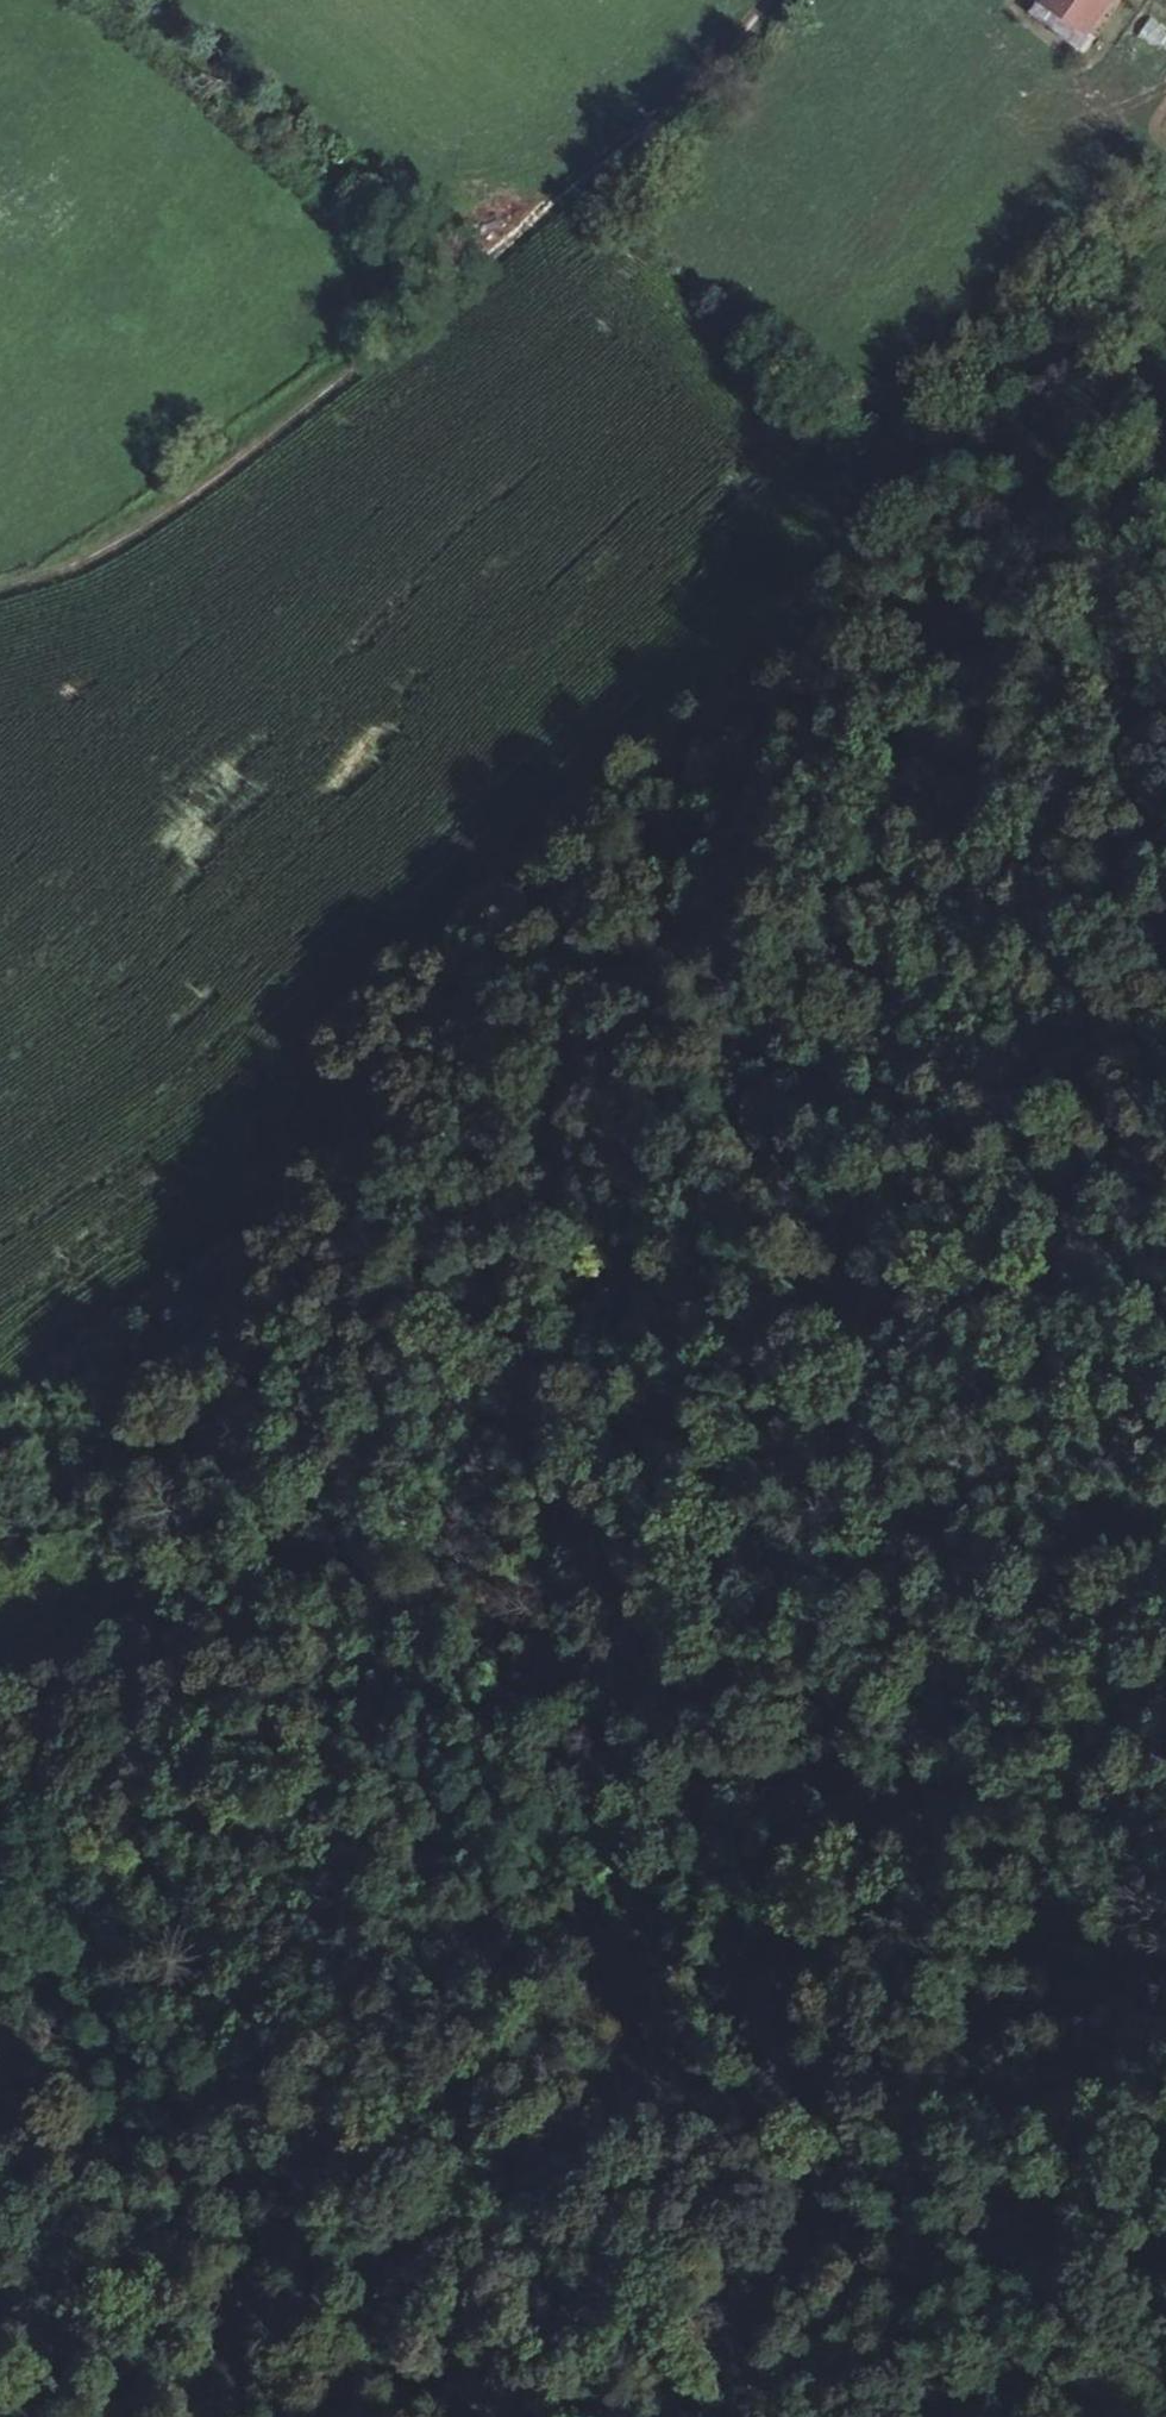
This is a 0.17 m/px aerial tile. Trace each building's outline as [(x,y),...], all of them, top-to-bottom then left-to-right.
[(1044,3),(1084,30),(1105,0),(1046,0),(1044,3)]
